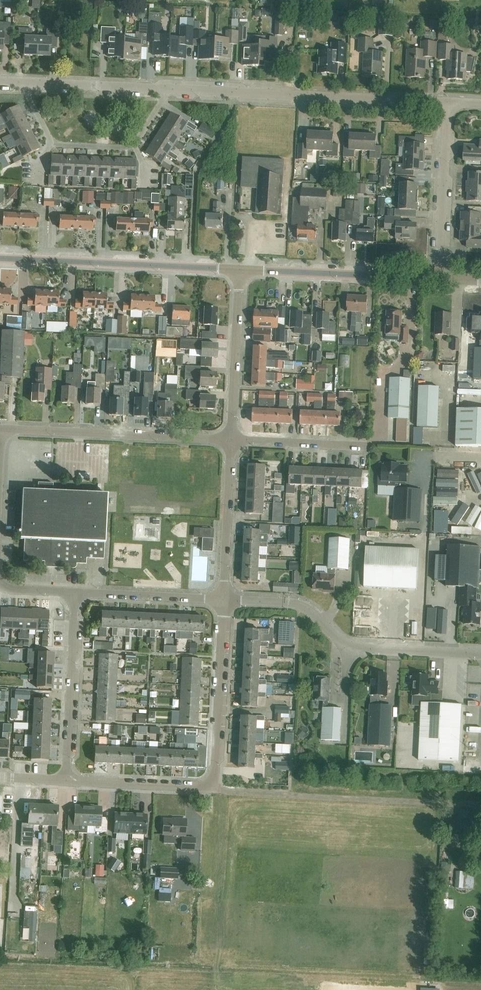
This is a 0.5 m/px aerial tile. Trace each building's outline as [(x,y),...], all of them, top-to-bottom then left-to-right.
[(3,8),(12,8),(12,0),(0,0),(0,8),(3,8)] [(22,4),(22,0),(13,0),(12,8),(16,9),(17,5),(18,3),(22,4)] [(283,35),(284,21),(284,12),(277,12),(276,35),(283,35)] [(339,17),(339,25),(348,25),(349,15),(341,15),(341,17),(339,17)] [(187,19),(187,28),(181,27),(180,38),(171,38),(171,36),(170,58),(187,59),(187,46),(193,46),(194,19),(187,19)] [(3,50),(4,38),(10,38),(9,45),(10,45),(11,23),(4,22),(0,22),(0,50),(3,50)] [(195,22),(194,31),(194,45),(200,45),(199,59),(215,60),(216,38),(216,40),(206,39),(206,32),(200,31),(200,22),(195,22)] [(247,42),(248,27),(248,23),(231,22),(231,27),(240,27),(239,41),(247,42)] [(140,24),(139,32),(148,32),(149,24),(140,24)] [(170,58),(171,36),(162,35),(162,24),(149,24),(148,42),(154,42),(154,55),(170,56),(170,58)] [(125,60),(126,37),(116,37),(116,28),(102,27),(101,43),(109,43),(109,57),(125,57),(125,60)] [(24,55),(37,56),(38,38),(31,37),(32,29),(30,29),(19,28),(18,42),(25,43),(24,55)] [(45,38),(38,38),(37,56),(50,56),(51,44),(57,44),(58,30),(51,30),(46,30),(45,38)] [(226,38),(216,38),(215,60),(216,58),(231,59),(232,44),(238,45),(239,31),(227,31),(226,38)] [(126,37),(125,60),(141,61),(142,47),(148,48),(149,32),(136,32),(136,40),(126,40),(126,37)] [(256,42),(255,46),(244,45),(243,65),(260,66),(261,42),(261,36),(254,36),(254,42),(256,42)] [(261,36),(261,42),(260,66),(260,62),(277,63),(278,38),(271,38),(269,37),(261,36)] [(364,75),(382,76),(383,53),(372,52),(373,47),(374,39),(360,39),(359,52),(365,52),(364,75)] [(425,78),(426,54),(435,55),(435,58),(436,58),(437,43),(422,42),(422,51),(408,50),(407,77),(425,78)] [(337,74),(338,63),(346,64),(347,44),(333,43),(332,51),(320,51),(319,73),(337,74)] [(475,59),(466,59),(467,54),(454,54),(454,45),(441,45),(440,60),(448,60),(448,65),(449,65),(449,79),(465,80),(466,71),(472,72),(476,58),(475,57),(475,59)] [(24,116),(19,105),(1,114),(0,112),(0,113),(0,118),(2,117),(5,123),(6,125),(24,116)] [(165,122),(181,133),(186,125),(195,131),(197,127),(189,121),(188,122),(171,112),(165,122)] [(30,127),(24,116),(6,125),(5,123),(0,126),(0,132),(7,128),(11,134),(12,136),(30,127)] [(176,141),(181,133),(165,122),(158,132),(175,143),(174,145),(182,150),(185,146),(176,141)] [(203,123),(202,125),(199,129),(208,136),(213,129),(203,123)] [(17,146),(35,137),(30,127),(12,136),(11,134),(2,139),(4,143),(13,138),(17,146)] [(158,132),(152,142),(168,153),(167,155),(176,160),(178,156),(170,151),(174,145),(175,143),(158,132)] [(314,151),(320,151),(321,133),(309,132),(308,145),(298,144),(297,159),(307,160),(308,155),(313,155),(314,151)] [(321,133),(320,151),(327,151),(327,156),(338,157),(339,144),(333,144),(334,133),(321,133)] [(363,151),(364,135),(351,134),(350,145),(345,144),(344,157),(355,157),(355,150),(363,151)] [(376,136),(364,135),(363,151),(371,151),(370,158),(381,159),(382,146),(376,146),(376,136)] [(416,137),(400,136),(399,147),(405,147),(405,157),(424,158),(425,145),(416,144),(416,137)] [(35,137),(17,146),(21,155),(12,159),(15,163),(24,159),(24,157),(41,148),(35,137)] [(480,140),(480,146),(465,146),(464,161),(480,161),(480,140)] [(163,161),(167,155),(168,153),(152,142),(145,153),(161,163),(160,165),(169,170),(172,166),(163,161)] [(54,176),(61,176),(63,176),(64,156),(51,155),(51,175),(49,175),(48,185),(53,185),(54,176)] [(76,157),(64,156),(63,176),(61,176),(61,186),(65,186),(66,176),(73,176),(75,177),(76,157)] [(87,177),(88,157),(76,157),(75,177),(73,176),(73,186),(77,187),(78,177),(85,177),(87,177)] [(100,158),(88,157),(87,177),(85,177),(84,187),(89,187),(90,177),(97,177),(99,178),(100,158)] [(243,157),(241,187),(258,188),(256,214),(282,215),(285,160),(243,157)] [(424,171),(424,158),(405,157),(405,164),(396,164),(396,175),(414,176),(414,170),(424,171)] [(112,158),(100,158),(99,178),(97,177),(96,187),(101,188),(102,178),(109,178),(111,178),(112,158)] [(114,178),(123,179),(124,159),(112,158),(111,178),(109,178),(108,188),(113,188),(114,178)] [(124,159),(123,179),(132,179),(132,189),(136,189),(137,179),(135,179),(136,159),(124,159)] [(480,187),(480,173),(470,173),(469,187),(480,187)] [(401,183),(400,196),(418,197),(419,184),(409,184),(410,177),(397,176),(397,183),(401,183)] [(177,192),(178,187),(172,186),(171,198),(169,198),(169,216),(168,216),(167,229),(176,229),(177,217),(176,217),(177,192)] [(8,187),(8,199),(19,199),(19,187),(8,187)] [(37,198),(44,199),(44,205),(49,205),(50,189),(44,189),(45,187),(37,187),(37,198)] [(177,217),(176,229),(184,230),(185,217),(184,217),(185,187),(178,187),(177,192),(176,217),(177,217)] [(469,187),(468,201),(480,202),(480,187),(469,187)] [(50,189),(49,205),(54,206),(54,199),(60,200),(60,190),(51,190),(51,189),(50,189)] [(83,192),(82,203),(93,204),(93,192),(83,192)] [(114,205),(134,204),(133,192),(113,193),(114,205)] [(418,197),(400,196),(400,209),(395,209),(395,216),(408,217),(408,210),(418,210),(418,197)] [(347,223),(353,223),(353,212),(352,212),(353,199),(346,198),(345,210),(341,210),(340,223),(334,223),(333,240),(346,241),(347,223)] [(206,227),(223,228),(224,215),(221,215),(221,202),(214,201),(214,215),(207,214),(206,227)] [(475,207),(475,213),(462,213),(461,226),(480,227),(480,226),(480,208),(475,207)] [(20,226),(20,214),(1,213),(1,219),(3,219),(3,225),(20,226)] [(20,214),(20,226),(37,227),(37,221),(40,221),(40,215),(20,214)] [(76,228),(77,217),(58,216),(57,222),(60,222),(59,228),(76,228)] [(96,217),(77,217),(76,228),(93,229),(93,224),(96,224),(96,217)] [(396,238),(416,239),(417,224),(401,224),(401,218),(386,217),(386,229),(397,229),(396,238)] [(133,231),(133,219),(114,218),(114,224),(116,224),(116,230),(133,231)] [(153,220),(133,219),(133,231),(150,232),(150,226),(152,226),(153,220)] [(357,241),(374,242),(375,223),(368,222),(368,230),(365,230),(365,228),(358,228),(358,230),(357,230),(357,241)] [(299,225),(298,239),(307,239),(316,240),(316,232),(317,226),(299,225)] [(461,226),(460,240),(474,241),(473,248),(480,248),(480,237),(480,227),(461,226)] [(18,304),(18,298),(11,298),(11,290),(0,289),(0,304),(18,304)] [(46,306),(47,291),(35,291),(34,299),(27,298),(27,305),(46,306)] [(47,291),(46,306),(65,307),(66,300),(59,300),(59,292),(47,291)] [(75,307),(94,308),(95,294),(83,293),(82,301),(75,301),(75,307)] [(95,294),(94,308),(113,309),(113,303),(106,302),(107,294),(95,294)] [(142,311),(143,296),(130,295),(130,303),(123,303),(123,310),(142,311)] [(143,296),(142,311),(161,312),(161,305),(154,305),(155,296),(143,296)] [(351,331),(356,331),(357,320),(358,296),(348,296),(347,312),(352,312),(352,316),(352,320),(351,331)] [(358,296),(357,320),(356,331),(361,332),(362,320),(362,312),(367,313),(368,297),(358,296)] [(180,324),(189,325),(190,307),(172,306),(172,319),(181,319),(180,324)] [(203,332),(202,335),(202,338),(216,339),(216,333),(216,332),(216,325),(217,325),(218,308),(204,307),(204,324),(210,325),(210,332),(203,332)] [(254,327),(266,327),(267,310),(255,310),(254,327)] [(278,326),(279,311),(267,310),(266,327),(278,328),(277,342),(284,343),(285,327),(278,326)] [(400,343),(409,343),(409,328),(402,327),(402,312),(387,311),(386,334),(400,335),(400,343)] [(292,312),(291,328),(298,328),(298,333),(309,334),(310,320),(302,320),(303,312),(292,312)] [(22,313),(22,317),(21,329),(34,330),(34,319),(31,319),(31,313),(22,313)] [(70,313),(69,329),(80,330),(81,314),(70,313)] [(318,313),(318,329),(323,329),(322,335),(336,335),(336,322),(329,321),(330,313),(318,313)] [(436,313),(436,334),(451,335),(452,313),(436,313)] [(465,330),(469,331),(469,334),(479,334),(478,349),(473,349),(472,380),(480,380),(480,314),(480,316),(470,316),(470,319),(465,319),(465,330)] [(6,328),(21,329),(22,317),(7,316),(6,328)] [(116,320),(116,334),(126,334),(127,316),(117,316),(117,320),(116,320)] [(158,335),(166,336),(166,327),(167,317),(159,317),(158,335)] [(106,333),(116,334),(116,320),(106,319),(106,333)] [(182,328),(180,328),(166,327),(166,336),(166,337),(179,337),(182,337),(182,328)] [(254,341),(266,342),(266,330),(255,330),(254,341)] [(3,400),(4,385),(10,385),(10,377),(20,378),(23,370),(25,332),(2,331),(0,372),(0,400),(3,400)] [(189,338),(182,337),(179,337),(178,346),(188,346),(189,338)] [(201,357),(217,357),(218,344),(202,343),(202,344),(194,343),(194,349),(201,350),(201,357)] [(289,354),(267,353),(268,347),(255,346),(254,359),(283,361),(288,361),(289,354)] [(151,372),(152,350),(146,350),(146,359),(139,359),(139,371),(151,372)] [(313,351),(312,362),(321,362),(322,352),(313,351)] [(283,361),(254,359),(253,372),(266,373),(267,368),(283,368),(283,361)] [(313,364),(299,363),(299,374),(312,375),(313,364)] [(61,403),(73,403),(74,388),(73,388),(73,384),(80,384),(81,365),(74,364),(74,373),(66,372),(66,387),(62,387),(61,403)] [(445,364),(445,377),(457,378),(457,364),(445,364)] [(200,372),(197,372),(197,366),(185,365),(185,378),(200,379),(199,386),(215,386),(216,373),(200,372)] [(52,382),(52,376),(52,371),(37,370),(36,385),(32,385),(32,401),(43,402),(44,386),(44,382),(52,382)] [(131,382),(139,383),(139,373),(131,372),(131,382)] [(266,373),(253,372),(253,386),(266,386),(266,381),(282,382),(282,374),(266,373)] [(87,389),(86,404),(99,404),(100,389),(99,389),(100,385),(105,386),(106,374),(95,374),(95,382),(87,382),(87,389)] [(296,389),(314,390),(315,376),(309,376),(309,380),(297,379),(296,389)] [(391,378),(389,418),(397,418),(408,419),(409,419),(411,379),(391,378)] [(147,401),(152,401),(152,395),(153,383),(143,382),(143,399),(134,399),(133,416),(147,417),(147,401)] [(334,382),(322,385),(325,393),(336,390),(334,382)] [(158,402),(157,417),(170,418),(171,401),(176,401),(177,384),(165,384),(164,402),(158,402)] [(109,415),(122,415),(122,403),(129,403),(129,399),(129,397),(129,386),(114,386),(114,399),(110,399),(109,415)] [(438,428),(439,387),(419,386),(417,427),(438,428)] [(186,390),(186,399),(200,400),(200,408),(215,409),(215,396),(198,395),(198,390),(186,390)] [(253,422),(266,422),(268,391),(260,391),(259,409),(254,409),(253,422)] [(268,391),(266,422),(279,423),(280,410),(274,410),(275,392),(268,391)] [(293,410),(288,410),(288,399),(289,399),(289,401),(295,402),(295,393),(280,392),(280,410),(279,423),(293,424),(293,410)] [(307,402),(315,403),(315,393),(307,393),(307,402)] [(315,412),(314,425),(327,425),(328,398),(323,397),(323,394),(315,393),(315,403),(314,412),(315,412)] [(328,398),(327,425),(341,426),(341,413),(335,412),(335,394),(328,394),(328,398)] [(458,409),(456,446),(480,447),(480,410),(458,409)] [(315,412),(314,412),(301,411),(301,424),(314,425),(315,412)] [(137,429),(148,429),(149,420),(137,420),(137,429)] [(407,466),(399,466),(399,464),(385,463),(385,465),(382,465),(382,477),(379,477),(378,485),(396,486),(396,489),(395,489),(393,521),(420,522),(422,490),(405,489),(406,481),(407,481),(407,466)] [(248,477),(266,478),(267,466),(249,465),(248,477)] [(302,485),(303,467),(290,467),(290,484),(287,484),(286,493),(295,494),(295,485),(302,485)] [(315,468),(303,467),(302,485),(314,486),(315,468)] [(327,469),(315,468),(314,486),(326,487),(327,469)] [(339,469),(327,469),(326,487),(338,487),(339,469)] [(350,488),(351,470),(339,469),(338,487),(350,488)] [(351,470),(350,488),(362,488),(363,470),(351,470)] [(265,490),(266,478),(248,477),(248,489),(265,490)] [(53,483),(38,482),(38,490),(25,490),(23,489),(20,539),(25,539),(24,560),(45,561),(45,565),(47,567),(74,568),(76,566),(76,563),(86,564),(87,558),(104,559),(105,543),(106,537),(107,511),(108,493),(102,493),(56,491),(56,487),(53,487),(53,483)] [(247,501),(265,502),(265,490),(248,489),(247,501)] [(264,514),(265,502),(247,501),(246,513),(264,514)] [(139,538),(147,538),(148,526),(140,526),(139,538)] [(301,542),(302,527),(290,527),(289,542),(301,542)] [(245,530),(245,543),(260,544),(261,542),(267,542),(268,534),(269,529),(260,529),(260,530),(245,530)] [(328,574),(315,574),(314,589),(326,590),(326,592),(335,592),(336,569),(349,570),(351,539),(330,538),(328,574)] [(260,544),(245,543),(244,555),(260,556),(260,554),(260,546),(268,547),(268,542),(267,542),(261,542),(260,544)] [(480,554),(480,546),(448,545),(448,556),(437,555),(436,580),(447,581),(447,586),(461,587),(460,606),(466,606),(465,624),(480,625),(480,604),(476,603),(476,588),(479,588),(480,570),(480,556),(480,554)] [(366,546),(364,587),(417,589),(419,549),(366,546)] [(259,569),(259,567),(260,559),(267,560),(267,555),(260,554),(260,556),(244,555),(244,568),(259,569)] [(208,560),(195,561),(196,583),(210,582),(208,560)] [(300,563),(290,562),(290,570),(300,571),(300,563)] [(259,569),(244,568),(243,581),(259,582),(259,572),(267,572),(267,567),(259,567),(259,569)] [(292,571),(292,583),(301,583),(301,571),(292,571)] [(273,592),(299,592),(299,584),(274,583),(273,592)] [(13,608),(8,608),(8,609),(1,608),(0,629),(0,638),(5,638),(5,632),(4,632),(4,629),(12,629),(13,608)] [(18,608),(13,608),(12,629),(20,629),(20,633),(19,633),(19,639),(24,639),(25,609),(18,609),(18,608)] [(28,630),(36,630),(37,609),(32,609),(32,610),(25,609),(24,639),(29,639),(29,633),(28,633),(28,630)] [(42,609),(37,609),(36,630),(44,630),(44,634),(43,634),(43,640),(48,640),(49,611),(42,610),(42,609)] [(374,617),(363,617),(364,611),(355,610),(354,626),(374,627),(374,617)] [(100,626),(100,635),(104,635),(105,627),(113,628),(114,628),(115,612),(102,612),(102,627),(100,626)] [(128,613),(115,612),(114,628),(113,628),(112,635),(117,636),(117,628),(125,629),(127,629),(128,613)] [(141,614),(128,613),(127,629),(125,629),(125,636),(130,636),(130,629),(138,629),(140,629),(141,614)] [(152,630),(153,614),(141,614),(140,629),(138,629),(138,637),(142,637),(143,630),(151,630),(152,630)] [(166,615),(153,614),(152,630),(151,630),(150,637),(151,637),(151,644),(151,649),(154,649),(155,630),(163,631),(165,631),(166,615)] [(178,631),(178,616),(166,615),(165,631),(163,631),(163,638),(168,638),(168,631),(176,631),(178,631)] [(191,616),(178,616),(178,631),(176,631),(176,639),(180,639),(181,632),(188,632),(190,632),(191,616)] [(190,632),(188,632),(188,639),(193,639),(193,632),(203,633),(204,617),(191,616),(190,632)] [(294,642),(295,623),(280,622),(279,642),(294,642)] [(261,644),(262,642),(262,634),(269,634),(270,629),(261,629),(261,630),(247,630),(246,643),(261,644)] [(125,650),(125,642),(125,637),(118,637),(117,650),(125,650)] [(261,644),(246,643),(245,655),(261,656),(261,654),(261,646),(269,647),(269,642),(262,642),(261,644)] [(294,657),(294,649),(284,648),(284,657),(294,657)] [(38,664),(53,665),(54,653),(30,652),(30,656),(38,657),(38,663),(38,664)] [(99,653),(98,667),(118,668),(119,654),(99,653)] [(261,656),(245,655),(245,668),(260,669),(260,667),(261,659),(268,659),(268,655),(261,654),(261,656)] [(181,671),(201,672),(202,659),(182,658),(181,671)] [(53,676),(53,665),(38,664),(38,663),(30,663),(29,668),(38,668),(37,675),(53,676)] [(23,664),(0,664),(0,672),(22,673),(23,664)] [(117,681),(118,668),(98,667),(98,681),(117,681)] [(260,669),(245,668),(244,681),(260,681),(260,679),(260,672),(268,672),(268,667),(260,667),(260,669)] [(181,671),(181,685),(200,686),(201,672),(181,671)] [(370,675),(368,681),(372,683),(371,695),(372,695),(371,705),(369,745),(391,746),(393,711),(386,705),(379,705),(380,695),(388,696),(388,686),(387,686),(387,674),(373,673),(372,675),(370,675)] [(421,724),(419,760),(459,762),(462,707),(462,704),(436,703),(436,694),(439,694),(440,681),(429,681),(429,675),(414,674),(414,676),(411,676),(411,683),(413,683),(413,695),(424,696),(423,702),(422,702),(421,724)] [(52,688),(53,676),(37,675),(29,675),(29,679),(37,680),(37,687),(52,688)] [(329,701),(330,679),(315,678),(314,700),(324,700),(323,707),(322,739),(340,740),(342,708),(329,708),(329,701)] [(260,681),(244,681),(243,693),(259,694),(259,692),(260,684),(267,685),(267,680),(260,679),(260,681)] [(116,695),(117,681),(98,681),(97,694),(116,695)] [(268,695),(292,695),(292,684),(268,683),(268,695)] [(180,698),(200,699),(200,686),(181,685),(180,698)] [(457,686),(458,693),(468,692),(467,685),(457,686)] [(14,699),(29,700),(30,692),(15,692),(14,699)] [(259,694),(243,693),(243,706),(258,707),(259,697),(266,697),(267,693),(259,692),(259,694)] [(97,694),(96,707),(116,708),(116,695),(97,694)] [(180,698),(179,711),(199,712),(200,699),(180,698)] [(28,702),(28,705),(34,705),(33,711),(51,712),(52,700),(34,699),(31,699),(28,702)] [(275,722),(281,722),(282,714),(283,714),(283,718),(290,718),(290,714),(290,707),(276,706),(275,722)] [(115,722),(116,708),(96,707),(96,721),(115,722)] [(32,721),(31,711),(18,712),(18,721),(32,721)] [(51,724),(51,712),(33,711),(33,723),(51,724)] [(198,726),(199,712),(179,711),(179,725),(198,726)] [(136,715),(135,723),(146,724),(146,715),(136,715)] [(257,730),(257,728),(258,720),(265,721),(265,716),(257,715),(257,717),(242,716),(242,729),(257,730)] [(50,736),(51,724),(33,723),(32,735),(50,736)] [(257,743),(257,741),(257,733),(264,733),(265,728),(257,728),(257,730),(242,729),(241,742),(257,743)] [(0,740),(0,758),(8,758),(9,732),(2,732),(2,740),(0,740)] [(49,748),(50,736),(32,735),(32,747),(49,748)] [(121,748),(120,764),(133,764),(134,749),(132,749),(124,748),(124,741),(126,741),(126,738),(122,738),(122,741),(120,741),(119,748),(121,748)] [(108,748),(106,748),(99,747),(99,740),(94,739),(94,748),(95,748),(94,763),(107,763),(108,748)] [(107,763),(120,764),(121,748),(119,748),(111,748),(112,740),(107,740),(106,748),(108,748),(107,763)] [(133,764),(146,765),(146,749),(145,749),(145,742),(137,742),(137,741),(132,741),(132,749),(134,749),(133,764)] [(256,755),(256,753),(257,746),(264,746),(264,741),(257,741),(257,743),(241,742),(240,754),(256,755)] [(146,749),(146,765),(158,766),(159,750),(157,750),(149,749),(150,742),(145,742),(145,749),(146,749)] [(158,766),(171,766),(172,751),(170,750),(162,750),(162,743),(157,742),(157,750),(159,750),(158,766)] [(172,751),(171,766),(184,767),(184,751),(183,751),(175,751),(175,743),(170,743),(170,750),(172,751)] [(183,744),(183,751),(184,751),(184,767),(197,768),(197,767),(198,746),(198,744),(183,744)] [(198,746),(197,767),(198,767),(205,767),(206,746),(200,746),(198,746)] [(289,746),(279,746),(279,753),(289,754),(289,746)] [(49,760),(49,748),(32,747),(31,759),(49,760)] [(256,755),(240,754),(240,768),(255,768),(256,758),(263,759),(263,754),(256,753),(256,755)] [(275,770),(289,771),(289,763),(281,762),(281,758),(272,757),(272,762),(276,762),(275,770)] [(33,825),(43,825),(44,804),(32,804),(32,805),(29,805),(28,830),(22,829),(21,846),(12,845),(10,867),(30,868),(33,825)] [(56,805),(44,804),(43,825),(53,826),(52,845),(62,845),(63,831),(57,831),(58,806),(56,806),(56,805)] [(88,825),(89,806),(76,805),(75,816),(68,816),(68,830),(79,831),(79,833),(87,834),(88,825)] [(102,807),(89,806),(88,825),(96,826),(95,832),(107,832),(108,818),(102,817),(102,807)] [(130,834),(131,814),(115,813),(114,833),(130,834)] [(131,814),(130,834),(146,835),(147,814),(131,814)] [(181,850),(195,851),(195,838),(185,837),(186,819),(177,818),(177,820),(164,819),(163,835),(182,836),(181,850)] [(94,864),(94,875),(104,875),(104,865),(94,864)] [(161,868),(161,878),(178,879),(178,869),(161,868)] [(470,889),(471,872),(456,871),(455,888),(470,889)]
